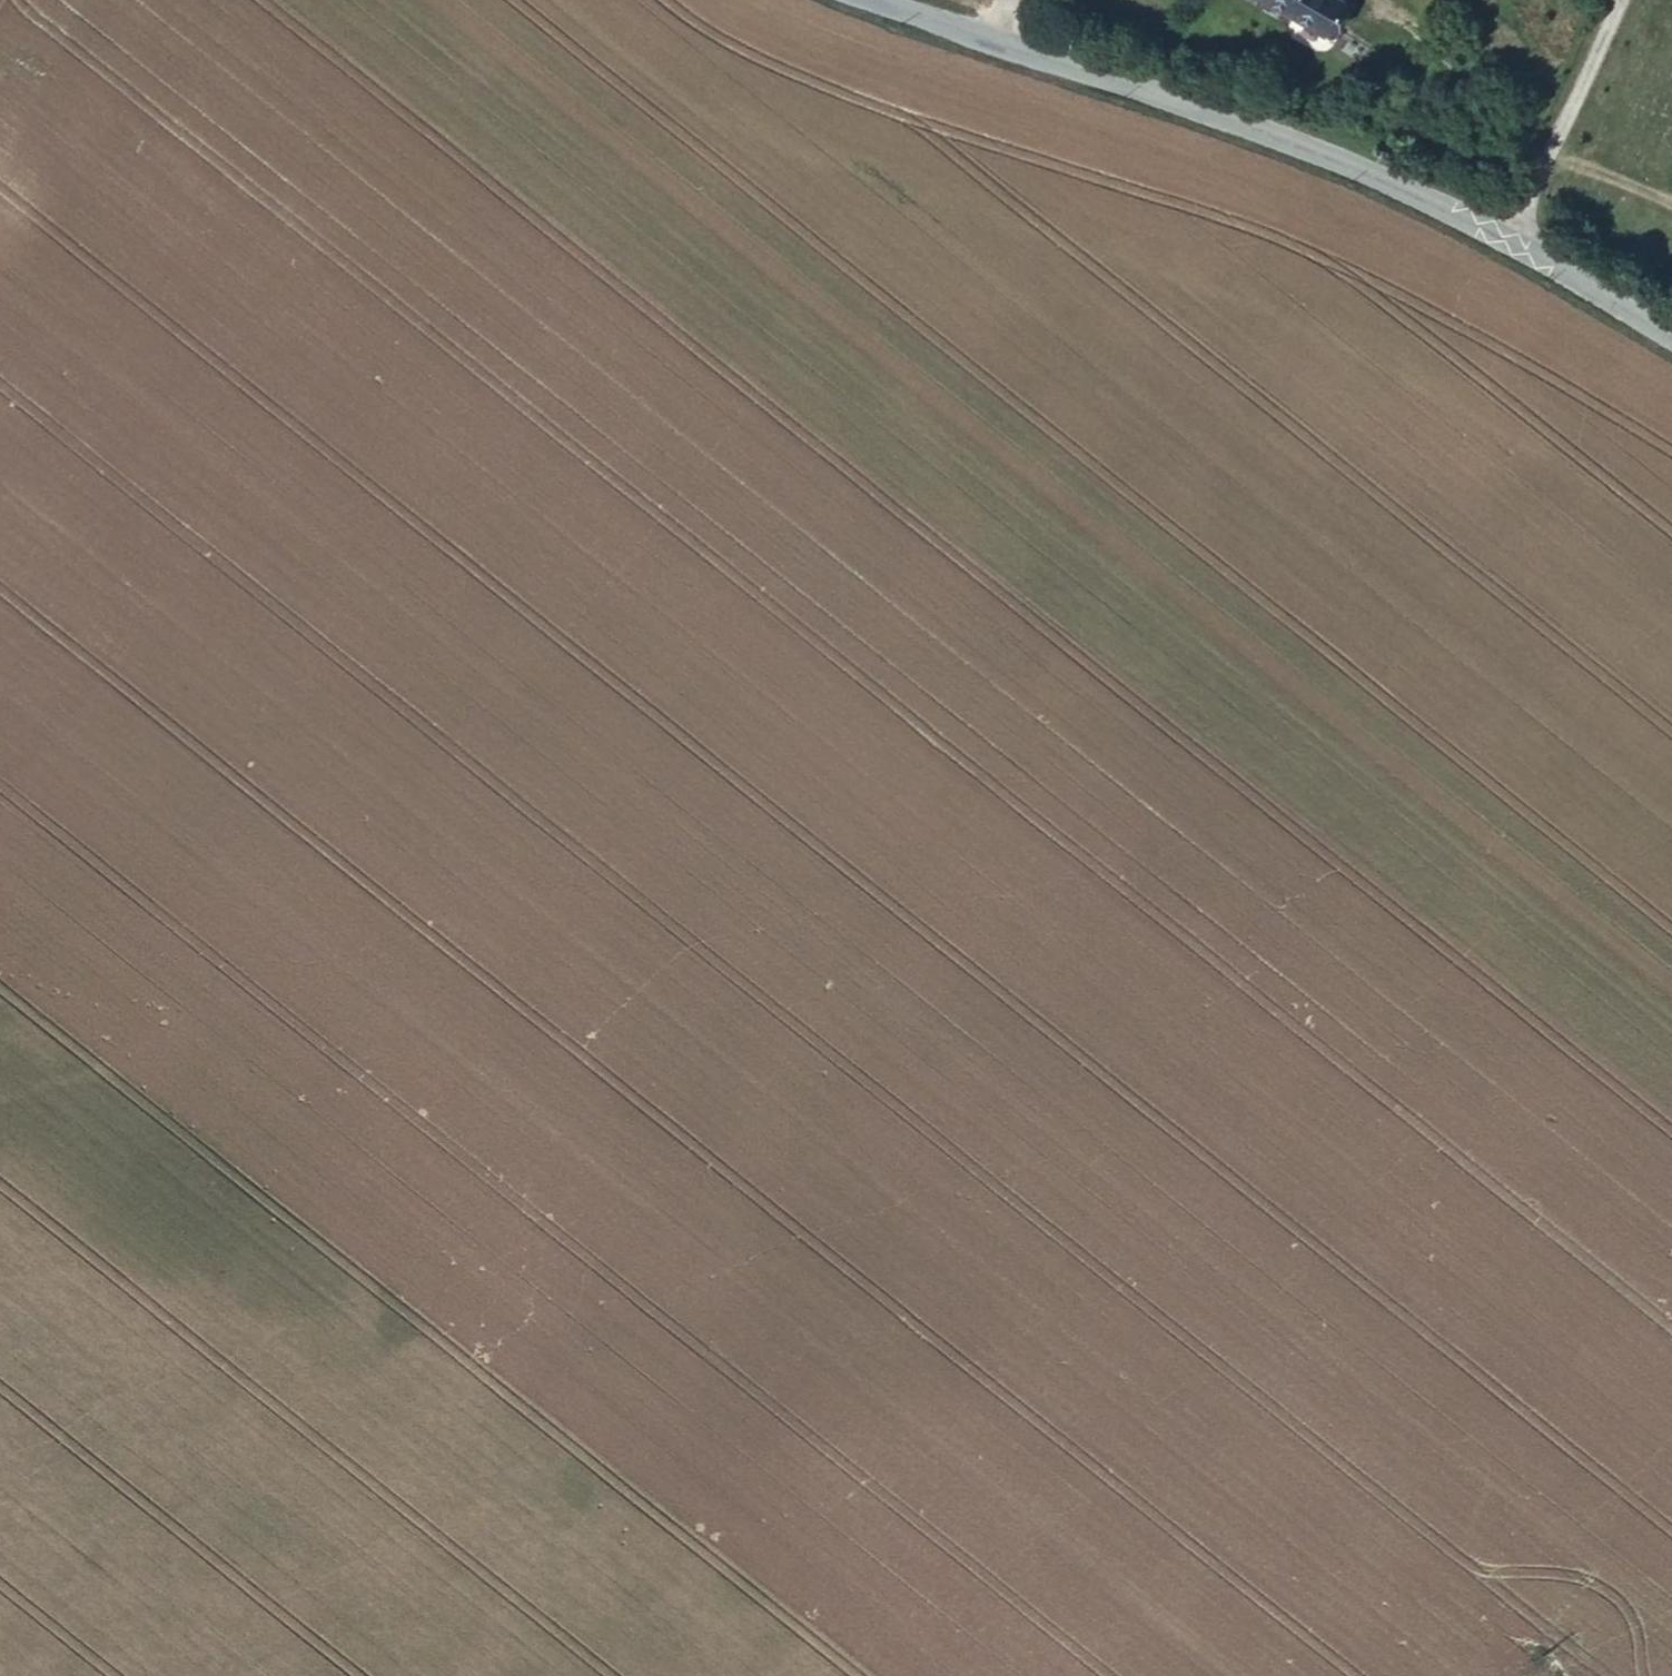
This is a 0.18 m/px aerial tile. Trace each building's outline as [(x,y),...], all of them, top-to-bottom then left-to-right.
[(1329,22),(1341,0),(1287,0),(1329,22)]
